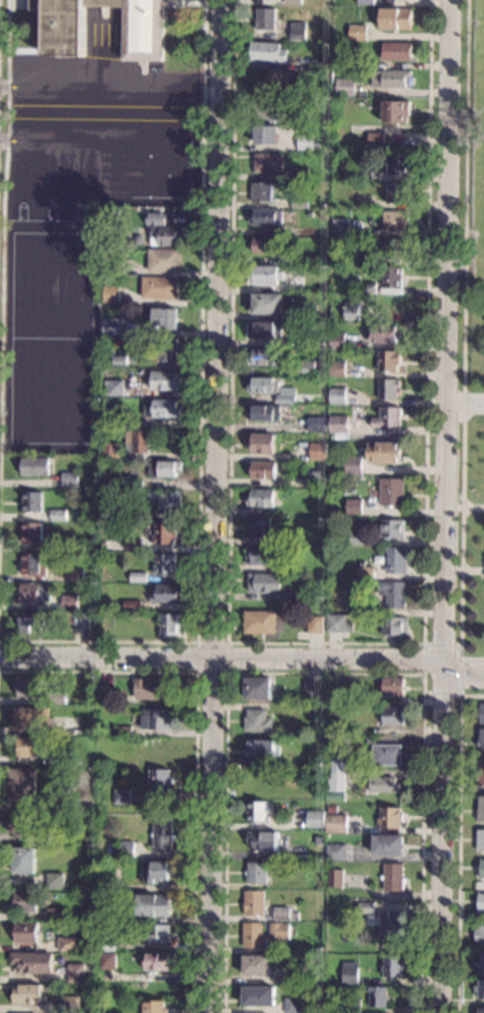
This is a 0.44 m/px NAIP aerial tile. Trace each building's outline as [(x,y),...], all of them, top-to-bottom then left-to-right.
[(31,11),(31,0),(175,0),(175,8),(164,8),(163,61),(123,61),(124,7),(85,7),(84,56),(44,56),(45,11),(31,11)] [(412,30),(380,30),(380,8),(412,9),(412,30)] [(275,30),(256,30),(257,9),(275,9),(275,30)] [(305,22),(305,40),(290,40),(290,22),(305,22)] [(366,25),(366,41),(349,41),(349,25),(366,25)] [(281,44),(280,49),(288,49),(287,63),(250,60),(251,41),(281,44)] [(412,43),(411,61),(382,60),(383,42),(412,43)] [(362,59),(362,69),(346,68),(346,59),(362,59)] [(411,70),(410,78),(405,78),(405,89),(371,88),(371,69),(411,70)] [(354,96),(336,96),(336,79),(354,79),(354,96)] [(278,99),(278,119),(256,118),(256,99),(278,99)] [(409,116),(407,116),(407,123),(383,123),(383,102),(409,102),(409,116)] [(304,124),(288,124),(288,108),(304,109),(304,124)] [(28,109),(10,109),(9,150),(27,150),(28,109)] [(277,145),(254,145),(255,125),(278,125),(277,145)] [(383,148),(368,148),(368,132),(384,132),(383,148)] [(313,143),(320,143),(320,150),(297,150),(298,135),(313,135),(313,143)] [(282,173),(254,172),(254,154),(283,154),(282,173)] [(412,165),(410,165),(409,176),(387,176),(387,155),(412,155),(412,165)] [(371,166),(371,180),(351,180),(351,168),(356,168),(356,165),(371,166)] [(265,185),(273,185),(273,201),(252,202),(252,182),(265,182),(265,185)] [(408,203),(387,203),(387,183),(408,183),(408,203)] [(307,198),(307,208),(292,208),(292,197),(307,198)] [(119,209),(118,217),(114,217),(114,225),(104,225),(104,208),(119,209)] [(282,224),(251,224),(251,209),(282,209),(282,224)] [(409,218),(412,218),(412,222),(408,222),(408,231),(384,231),(384,211),(409,211),(409,218)] [(164,225),(147,225),(147,217),(149,217),(149,213),(164,213),(164,225)] [(348,236),(332,236),(332,219),(348,219),(348,236)] [(182,246),(150,245),(150,241),(146,241),(146,227),(182,228),(182,246)] [(142,236),(142,245),(134,244),(135,235),(142,236)] [(278,237),(277,253),(250,252),(250,237),(278,237)] [(405,259),(381,259),(381,254),(384,254),(384,240),(405,240),(405,259)] [(179,272),(148,272),(148,249),(179,249),(179,272)] [(298,264),(284,264),(284,255),(298,255),(298,264)] [(123,274),(109,274),(109,264),(123,264),(123,274)] [(278,272),(282,272),(282,279),(277,279),(277,284),(249,284),(249,268),(254,268),(254,266),(278,266),(278,272)] [(403,267),(402,287),(383,287),(384,266),(403,267)] [(178,278),(177,299),(141,298),(142,276),(178,278)] [(376,284),(376,294),(362,293),(362,284),(376,284)] [(119,303),(104,303),(103,286),(118,286),(119,303)] [(282,314),(252,314),(252,293),(283,293),(282,314)] [(359,319),(345,320),(345,301),(358,301),(359,319)] [(177,309),(176,331),(161,331),(161,326),(152,326),(152,308),(177,309)] [(120,335),(103,335),(103,318),(120,318),(120,335)] [(275,324),(281,324),(281,336),(249,336),(249,334),(247,334),(247,323),(254,323),(254,322),(275,322),(275,324)] [(395,342),(371,342),(372,323),(396,323),(395,342)] [(313,330),(313,348),(298,348),(299,330),(313,330)] [(345,348),(330,348),(330,334),(345,334),(345,348)] [(176,347),(178,347),(178,351),(176,351),(176,361),(159,361),(159,338),(176,338),(176,347)] [(280,365),(253,365),(253,350),(280,350),(280,365)] [(401,365),(398,365),(398,371),(379,371),(379,350),(401,351),(401,365)] [(125,357),(125,364),(112,364),(112,356),(125,357)] [(315,376),(298,376),(298,361),(315,361),(315,376)] [(344,376),(330,376),(330,362),(344,361),(344,376)] [(177,374),(181,374),(181,385),(176,385),(176,390),(151,389),(151,371),(177,371),(177,374)] [(275,380),(277,380),(277,393),(253,393),(253,377),(275,377),(275,380)] [(397,379),(399,379),(399,391),(397,391),(397,399),(378,399),(378,377),(397,377),(397,379)] [(122,395),(104,395),(104,381),(122,380),(122,395)] [(295,388),(294,404),(276,403),(277,395),(279,395),(279,387),(295,388)] [(345,388),(345,404),(329,403),(330,387),(345,388)] [(326,397),(326,405),(323,405),(323,403),(318,403),(319,396),(326,397)] [(177,406),(180,406),(180,417),(144,417),(144,406),(152,406),(152,400),(177,400),(177,406)] [(278,421),(248,421),(248,405),(278,405),(278,421)] [(400,427),(372,427),(372,418),(382,418),(382,408),(400,408),(400,427)] [(347,439),(332,439),(332,433),(330,433),(330,416),(347,416),(347,439)] [(326,432),(308,431),(308,417),(326,417),(326,432)] [(148,453),(128,453),(128,446),(125,446),(125,431),(148,431),(148,453)] [(273,453),(252,453),(252,434),(274,434),(273,453)] [(117,459),(101,459),(101,448),(102,448),(102,444),(117,443),(117,459)] [(401,463),(368,463),(368,443),(401,443),(401,463)] [(325,459),(309,459),(310,444),(325,445),(325,459)] [(360,474),(345,474),(346,457),(361,457),(360,474)] [(47,474),(21,474),(21,458),(47,458),(47,474)] [(276,462),(276,479),(251,479),(252,461),(276,462)] [(181,474),(176,474),(176,476),(148,476),(149,462),(181,462),(181,474)] [(325,488),(307,488),(308,471),(325,471),(325,488)] [(77,488),(61,488),(61,473),(77,472),(77,488)] [(138,481),(141,481),(141,489),(124,489),(124,476),(138,476),(138,481)] [(404,506),(380,505),(380,478),(404,479),(404,506)] [(272,508),(251,508),(251,490),(273,490),(272,508)] [(40,512),(22,512),(22,492),(41,492),(40,512)] [(180,513),(175,513),(175,510),(158,510),(158,500),(147,500),(147,492),(175,493),(175,492),(180,492),(180,513)] [(362,500),(362,514),(346,513),(347,499),(362,500)] [(139,508),(138,520),(124,520),(124,507),(139,508)] [(65,521),(50,521),(50,510),(65,510),(65,521)] [(269,519),(269,530),(270,530),(270,539),(249,538),(249,518),(269,519)] [(404,537),(381,537),(381,520),(404,520),(404,537)] [(40,543),(21,542),(21,523),(40,523),(40,543)] [(174,525),(176,525),(175,538),(173,538),(173,544),(152,544),(152,536),(154,536),(154,524),(174,524),(174,525)] [(301,544),(285,543),(286,529),(301,530),(301,544)] [(364,544),(350,544),(350,532),(364,532),(364,544)] [(73,551),(57,551),(57,535),(73,534),(73,551)] [(142,551),(126,550),(126,540),(142,540),(142,551)] [(271,565),(246,565),(246,546),(271,547),(271,565)] [(405,557),(407,557),(407,573),(385,573),(385,567),(387,567),(387,548),(406,548),(405,557)] [(40,555),(40,564),(46,565),(46,577),(32,576),(32,574),(21,574),(22,554),(40,555)] [(175,554),(175,562),(178,562),(178,567),(175,567),(175,574),(154,574),(155,554),(175,554)] [(373,579),(359,579),(359,567),(374,567),(373,579)] [(83,570),(83,573),(91,573),(90,582),(66,581),(67,569),(83,570)] [(146,582),(130,582),(130,573),(146,573),(146,582)] [(281,592),(248,592),(249,574),(279,574),(281,574),(281,592)] [(409,583),(408,596),(405,596),(405,608),(386,608),(387,595),(378,595),(378,582),(409,583)] [(39,585),(47,585),(47,588),(50,588),(50,601),(39,601),(39,602),(20,602),(20,584),(39,584),(39,585)] [(181,603),(156,603),(156,605),(151,604),(151,595),(157,595),(157,584),(182,585),(181,603)] [(309,601),(294,600),(294,585),(309,585),(309,601)] [(77,610),(61,609),(62,595),(77,595),(77,610)] [(141,610),(124,610),(124,601),(141,601),(141,610)] [(44,612),(43,627),(29,626),(29,633),(20,632),(21,611),(44,612)] [(275,634),(245,633),(245,611),(276,611),(275,634)] [(89,628),(71,628),(71,613),(89,614),(89,628)] [(180,615),(179,634),(161,634),(161,614),(180,615)] [(355,621),(353,621),(353,632),(327,632),(328,614),(355,615),(355,621)] [(323,617),(323,633),(308,633),(308,616),(323,617)] [(408,635),(400,635),(400,638),(392,638),(392,635),(382,635),(382,618),(408,618),(408,635)] [(40,698),(19,698),(18,677),(40,677),(40,698)] [(271,699),(245,699),(246,678),(272,678),(271,699)] [(403,696),(383,695),(383,678),(403,678),(403,696)] [(163,680),(163,700),(134,699),(135,679),(163,680)] [(320,698),(304,698),(304,683),(319,683),(320,698)] [(108,701),(97,701),(97,685),(109,685),(108,701)] [(66,704),(48,705),(48,692),(66,692),(66,704)] [(50,708),(49,729),(15,728),(16,707),(50,708)] [(402,725),(382,724),(383,708),(403,708),(402,725)] [(169,710),(169,718),(173,718),(173,730),(145,728),(146,709),(169,710)] [(267,719),(272,719),(272,731),(245,731),(245,717),(247,717),(247,709),(267,709),(267,719)] [(80,735),(61,735),(62,717),(80,717),(80,735)] [(353,725),(353,733),(338,732),(338,731),(329,730),(329,724),(353,725)] [(132,727),(131,735),(117,735),(118,726),(132,727)] [(375,743),(367,744),(366,737),(374,736),(375,743)] [(41,741),(46,741),(46,752),(41,752),(41,756),(18,756),(18,737),(41,737),(41,741)] [(147,738),(171,739),(171,749),(176,749),(176,761),(146,760),(147,738)] [(274,740),(274,752),(266,752),(266,756),(248,755),(248,739),(274,740)] [(400,765),(373,765),(373,745),(401,745),(400,765)] [(130,755),(129,766),(109,766),(109,758),(114,758),(114,755),(130,755)] [(350,757),(349,772),(345,771),(344,792),(327,791),(327,778),(330,778),(331,757),(350,757)] [(37,770),(36,805),(9,804),(11,769),(37,770)] [(170,770),(170,777),(173,777),(173,784),(170,784),(170,791),(147,790),(148,769),(170,770)] [(276,777),(274,777),(274,786),(241,787),(241,771),(276,771),(276,777)] [(395,792),(370,792),(370,777),(395,777),(395,792)] [(129,804),(114,804),(114,790),(128,789),(129,804)] [(266,822),(247,822),(247,801),(267,801),(266,822)] [(337,806),(336,814),(327,814),(328,806),(337,806)] [(401,808),(401,812),(402,812),(402,822),(400,822),(400,828),(379,827),(379,824),(377,824),(377,818),(378,818),(379,807),(401,808)] [(324,812),(323,828),(307,827),(308,811),(324,812)] [(30,813),(29,831),(9,831),(10,813),(30,813)] [(346,815),(346,834),(327,833),(327,815),(346,815)] [(171,848),(153,848),(153,817),(171,817),(171,848)] [(277,852),(253,851),(253,844),(248,844),(248,831),(277,832),(277,852)] [(404,835),(403,855),(372,854),(373,834),(404,835)] [(133,859),(118,859),(118,842),(133,842),(133,859)] [(346,845),(346,860),(327,860),(327,845),(346,845)] [(36,848),(35,874),(13,873),(14,847),(36,848)] [(169,862),(169,880),(158,880),(158,884),(142,884),(143,861),(169,862)] [(267,863),(267,883),(246,883),(248,862),(267,863)] [(402,891),(383,890),(384,863),(403,863),(402,891)] [(342,886),(327,886),(328,870),(342,870),(342,886)] [(62,889),(47,888),(47,873),(63,873),(62,889)] [(264,915),(245,915),(245,891),(263,891),(264,915)] [(36,913),(14,913),(14,892),(36,892),(36,913)] [(170,895),(169,915),(156,915),(156,917),(136,916),(137,893),(170,895)] [(373,913),(358,913),(358,902),(373,902),(373,913)] [(291,912),(298,912),(298,920),(290,920),(290,921),(274,921),(274,907),(291,908),(291,912)] [(63,921),(48,920),(48,908),(63,909),(63,921)] [(398,939),(380,938),(380,913),(398,913),(398,939)] [(476,921),(483,921),(483,946),(476,946),(476,941),(474,941),(474,930),(476,930),(476,921)] [(37,943),(15,943),(16,922),(37,922),(38,922),(37,943)] [(263,934),(269,935),(269,940),(266,940),(266,948),(242,947),(243,923),(263,923),(263,934)] [(289,940),(270,939),(270,923),(289,923),(289,940)] [(170,925),(170,943),(146,943),(146,937),(141,937),(141,929),(147,929),(147,925),(170,925)] [(76,952),(59,951),(59,938),(76,938),(76,952)] [(113,951),(100,951),(100,942),(113,942),(113,951)] [(53,974),(17,973),(17,964),(10,964),(11,952),(53,953),(53,974)] [(114,969),(99,969),(99,953),(114,952),(114,969)] [(174,954),(174,971),(144,970),(145,953),(174,954)] [(270,975),(243,975),(243,956),(270,956),(270,975)] [(402,977),(383,977),(384,956),(403,956),(402,977)] [(357,984),(342,984),(341,962),(357,961),(357,984)] [(83,983),(68,983),(68,964),(83,964),(83,983)] [(478,979),(483,979),(483,1000),(478,1000),(478,993),(474,993),(474,986),(478,986),(478,979)] [(42,986),(42,994),(45,994),(45,1002),(41,1002),(41,1005),(12,1004),(13,985),(42,986)] [(274,1006),(243,1006),(243,986),(273,987),(274,987),(274,1006)] [(386,987),(386,1007),(369,1007),(369,986),(386,987)] [(79,1012),(62,1012),(62,997),(79,997),(79,1012)] [(301,998),(301,1012),(285,1012),(285,998),(301,998)] [(360,999),(360,1012),(345,1012),(345,999),(360,999)] [(168,1007),(168,1012),(143,1012),(143,1001),(164,1002),(164,1007),(168,1007)]
